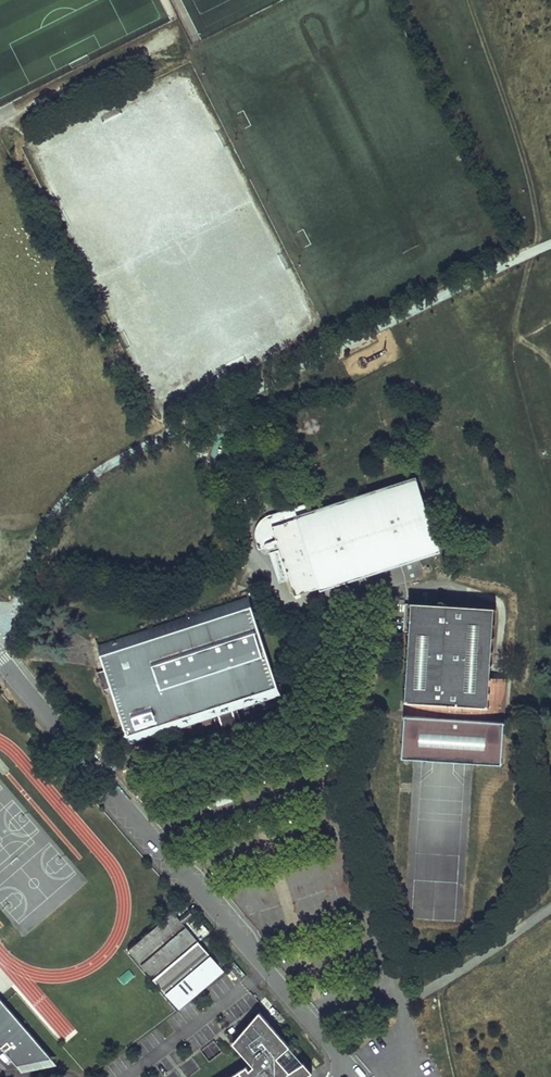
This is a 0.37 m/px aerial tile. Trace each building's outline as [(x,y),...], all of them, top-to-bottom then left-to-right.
[(310,590),(439,548),(416,479),(314,513),(311,502),(272,514),(270,515),(267,517),(265,518),(263,520),(261,522),(260,525),(258,527),(258,530),(257,533),(257,535),(257,538),(258,541),(258,542),(260,549),(267,547),(267,548),(268,549),(269,549),(270,549),(271,549),(280,546),(295,593),(309,588),(310,590)] [(285,694),(254,595),(102,642),(133,741),(223,713),(238,709),(285,694)] [(412,608),(411,627),(407,701),(407,706),(406,715),(406,719),(405,737),(403,758),(414,758),(474,762),(503,764),(505,725),(505,721),(508,679),(491,678),(495,608),(460,606),(455,606),(413,603),(412,608)] [(244,728),(238,709),(223,713),(229,733),(244,728)] [(174,911),(200,941),(211,932),(185,901),(174,911)] [(130,947),(179,1008),(224,970),(200,941),(174,911),(130,947)] [(124,984),(134,976),(128,969),(118,977),(124,984)] [(15,1060),(22,1054),(19,1052),(35,1038),(0,997),(0,1043),(15,1060)] [(293,1073),(281,1054),(290,1046),(284,1039),(283,1040),(275,1032),(276,1031),(261,1012),(247,1028),(246,1027),(233,1041),(240,1047),(244,1042),(249,1046),(245,1050),(257,1061),(250,1069),(247,1066),(229,1076),(286,1076),(293,1073)] [(48,1052),(35,1038),(19,1052),(22,1054),(15,1060),(48,1052)] [(204,1052),(197,1055),(202,1066),(209,1063),(204,1052)]
